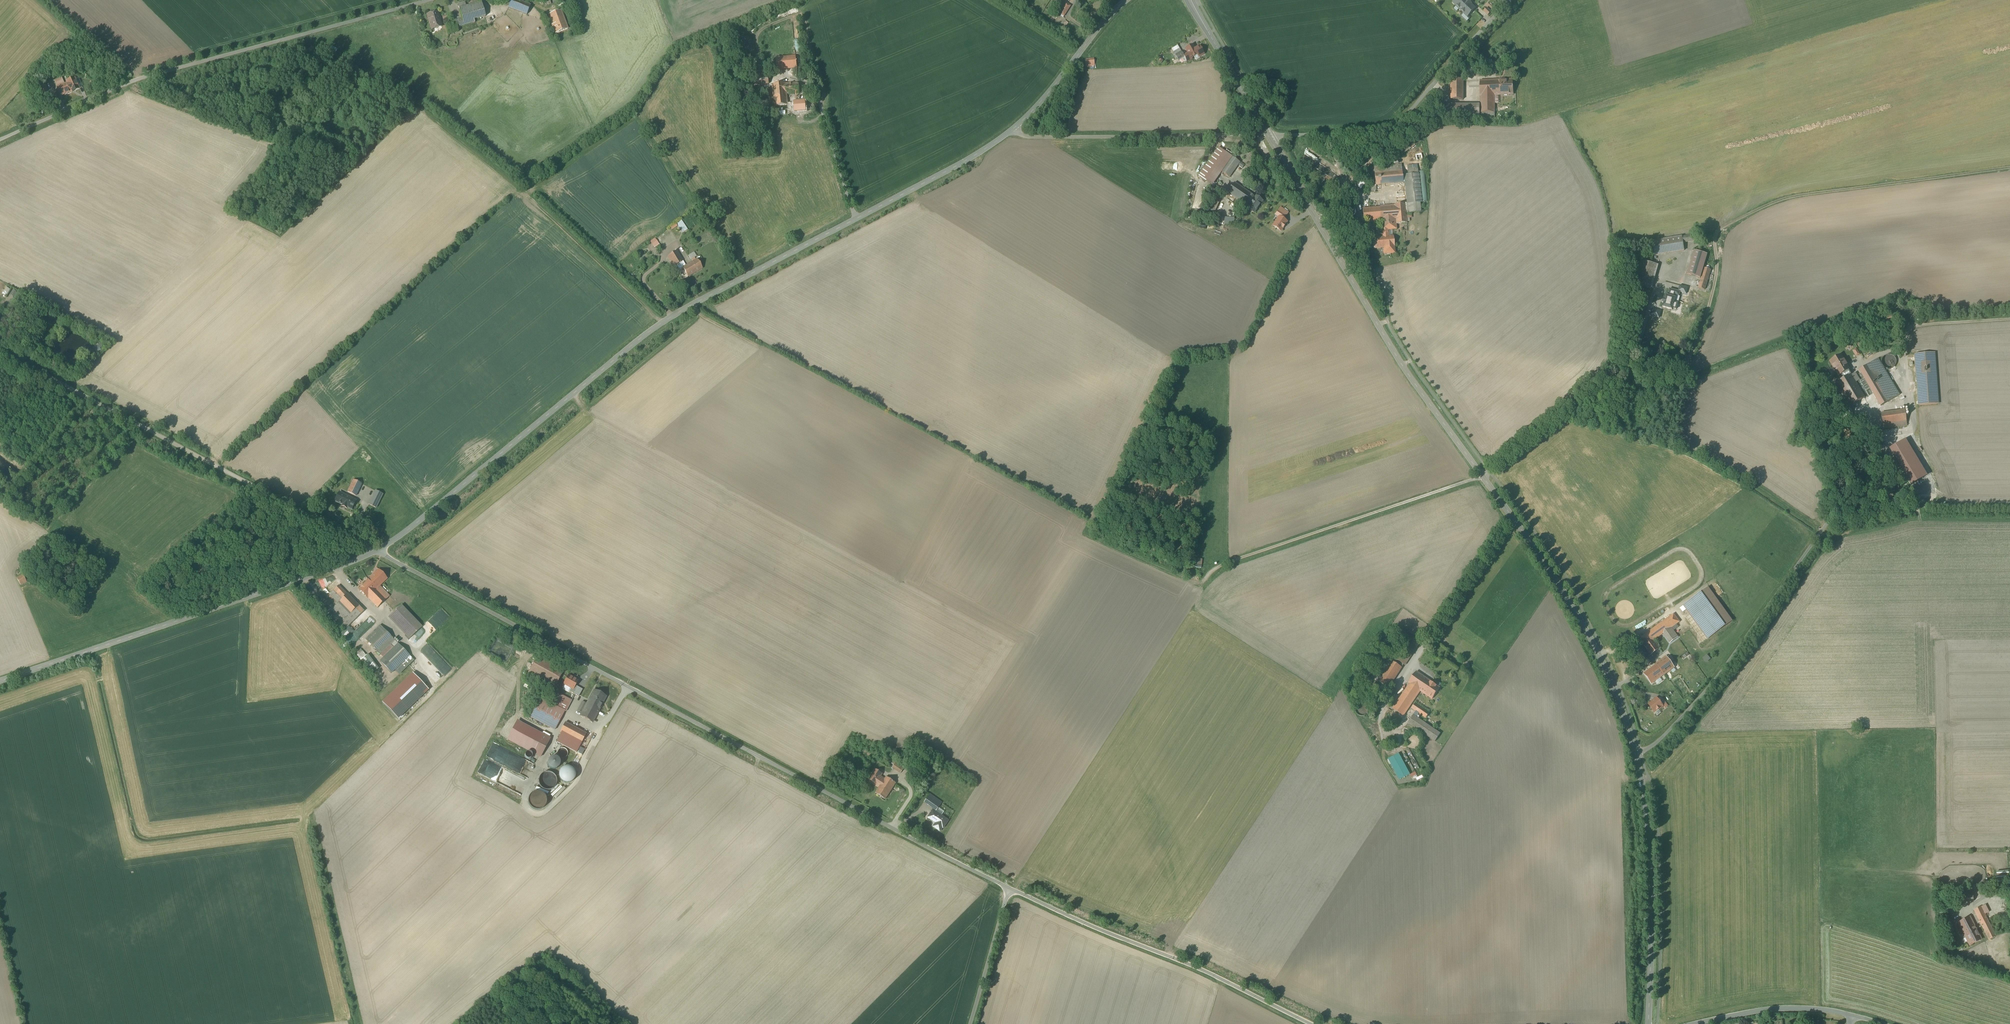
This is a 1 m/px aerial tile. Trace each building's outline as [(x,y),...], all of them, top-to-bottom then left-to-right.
[(510,10),(531,17),(535,5),(521,0),(514,0),(510,10)] [(1453,3),(1467,17),(1475,9),(1466,0),(1456,0),(1453,3)] [(458,6),(463,19),(452,23),(452,25),(449,26),(452,36),(463,33),(461,29),(477,24),(477,21),(486,18),(482,5),(469,9),(467,3),(458,6)] [(1070,6),(1066,4),(1060,14),(1064,17),(1070,6)] [(569,30),(562,12),(550,16),(557,35),(569,30)] [(440,13),(427,17),(432,32),(444,28),(440,13)] [(1184,58),(1183,56),(1178,46),(1171,50),(1178,61),(1184,58)] [(1188,54),(1183,56),(1184,58),(1187,62),(1192,60),(1191,59),(1198,55),(1199,57),(1204,54),(1199,47),(1195,49),(1193,46),(1185,50),(1188,54)] [(747,56),(739,58),(741,65),(748,64),(747,56)] [(799,57),(780,59),(781,72),(800,71),(799,57)] [(1504,58),(1495,62),(1498,68),(1507,64),(1504,58)] [(770,85),(769,71),(750,73),(751,87),(770,85)] [(82,89),(77,77),(67,80),(68,83),(65,84),(63,78),(55,81),(61,98),(82,89)] [(1463,80),(1451,80),(1451,100),(1463,100),(1463,80)] [(1497,81),(1497,95),(1513,95),(1512,80),(1497,81)] [(1497,95),(1497,81),(1480,81),(1481,96),(1482,119),(1495,119),(1494,104),(1498,104),(1497,95)] [(43,83),(37,86),(43,99),(49,97),(43,83)] [(789,96),(800,95),(800,84),(773,85),(775,107),(789,105),(789,96)] [(810,113),(809,102),(796,103),(796,105),(789,105),(775,107),(775,111),(791,109),(792,115),(810,113)] [(1480,104),(1441,104),(1441,118),(1480,118),(1480,104)] [(1229,153),(1221,148),(1201,177),(1209,182),(1229,153)] [(1242,163),(1233,157),(1223,172),(1232,178),(1242,163)] [(1401,165),(1374,167),(1375,185),(1403,183),(1401,165)] [(1418,174),(1404,175),(1407,204),(1380,207),(1362,209),(1364,223),(1380,221),(1381,231),(1388,230),(1396,229),(1396,224),(1407,223),(1406,211),(1409,211),(1409,213),(1412,213),(1420,212),(1419,202),(1421,202),(1418,174)] [(1256,197),(1236,184),(1230,193),(1249,206),(1256,197)] [(1376,192),(1375,185),(1368,186),(1369,193),(1376,192)] [(1225,197),(1216,193),(1210,207),(1218,211),(1225,197)] [(1264,202),(1256,197),(1249,206),(1246,210),(1254,216),(1264,202)] [(1279,217),(1283,220),(1283,219),(1286,216),(1278,211),(1276,215),(1279,217)] [(1283,220),(1279,217),(1273,226),(1281,231),(1287,222),(1283,219),(1283,220)] [(1388,230),(1381,231),(1382,237),(1373,238),(1374,249),(1384,248),(1384,254),(1395,253),(1393,236),(1389,237),(1388,230)] [(1682,237),(1683,243),(1697,240),(1696,234),(1682,237)] [(1682,237),(1682,236),(1649,242),(1652,256),(1684,250),(1683,243),(1682,237)] [(659,244),(655,238),(650,242),(654,247),(659,244)] [(685,265),(677,251),(667,257),(676,271),(681,268),(685,265)] [(697,256),(694,252),(687,257),(690,261),(697,256)] [(1704,256),(1694,253),(1689,269),(1699,272),(1704,256)] [(697,258),(685,265),(681,268),(687,277),(702,268),(697,258)] [(1653,264),(1641,260),(1634,285),(1649,289),(1656,265),(1653,264)] [(1656,265),(1649,289),(1651,290),(1658,265),(1656,265)] [(1710,270),(1704,268),(1698,288),(1704,290),(1710,270)] [(1674,302),(1688,306),(1689,303),(1692,292),(1693,290),(1679,286),(1667,282),(1661,302),(1662,298),(1674,302)] [(5,287),(0,295),(0,299),(4,301),(10,290),(5,287)] [(1699,294),(1692,292),(1689,303),(1696,305),(1699,294)] [(1673,307),(1674,302),(1662,298),(1661,302),(1659,301),(1658,303),(1655,312),(1673,317),(1675,308),(1673,307)] [(68,324),(71,318),(65,314),(62,320),(68,324)] [(1684,337),(1674,335),(1673,342),(1683,344),(1684,337)] [(96,345),(91,351),(96,354),(100,348),(96,345)] [(1934,353),(1915,354),(1919,405),(1938,404),(1934,353)] [(1849,370),(1841,355),(1830,362),(1838,376),(1842,374),(1844,379),(1850,375),(1848,371),(1849,370)] [(1891,355),(1889,355),(1887,355),(1885,356),(1884,357),(1882,359),(1882,361),(1882,363),(1883,365),(1885,367),(1887,368),(1889,368),(1892,367),(1893,366),(1894,364),(1895,362),(1895,360),(1895,358),(1893,357),(1891,355)] [(1899,395),(1878,359),(1859,370),(1881,406),(1899,395)] [(1864,398),(1850,375),(1844,379),(1836,383),(1850,407),(1864,398)] [(1905,410),(1881,413),(1883,429),(1907,426),(1905,410)] [(267,421),(262,426),(265,430),(271,425),(267,421)] [(1849,447),(1859,443),(1851,425),(1842,429),(1849,447)] [(362,485),(353,481),(348,493),(356,497),(362,485)] [(383,495),(376,492),(369,505),(376,509),(383,495)] [(356,501),(339,493),(335,502),(351,511),(356,501)] [(379,571),(359,589),(377,608),(389,597),(380,587),(387,580),(379,571)] [(24,576),(18,579),(22,587),(29,584),(24,576)] [(362,610),(337,585),(328,594),(336,601),(328,610),(345,627),(362,610)] [(1684,605),(1708,638),(1732,621),(1708,588),(1684,605)] [(422,628),(402,606),(389,618),(409,640),(422,628)] [(1679,622),(1674,614),(1639,639),(1651,655),(1660,648),(1654,640),(1663,633),(1670,643),(1678,637),(1671,628),(1679,622)] [(381,627),(367,639),(397,672),(411,659),(397,645),(392,649),(387,644),(392,639),(381,627)] [(1637,653),(1632,656),(1640,667),(1645,663),(1637,653)] [(586,681),(536,655),(526,676),(553,689),(556,684),(579,695),(586,681)] [(1389,687),(1402,668),(1386,657),(1372,676),(1389,687)] [(1674,668),(1666,657),(1655,664),(1656,665),(1644,674),(1651,684),(1655,681),(1659,678),(1674,668)] [(1442,688),(1419,672),(1395,709),(1406,716),(1422,692),(1434,700),(1442,688)] [(431,689),(416,673),(387,700),(402,716),(431,689)] [(608,696),(597,690),(583,717),(594,723),(608,696)] [(554,706),(538,698),(529,717),(552,729),(561,710),(567,712),(571,705),(559,699),(562,694),(556,691),(552,699),(557,701),(554,706)] [(1658,700),(1657,699),(1649,705),(1655,713),(1663,707),(1662,706),(1658,700)] [(1442,733),(1414,716),(1409,724),(1437,742),(1442,733)] [(566,724),(556,743),(574,752),(584,733),(566,724)] [(571,757),(571,756),(571,755),(571,754),(569,752),(568,751),(567,750),(566,750),(564,749),(563,750),(562,750),(560,751),(558,753),(558,754),(558,755),(558,756),(558,757),(558,759),(558,760),(559,761),(561,762),(562,762),(563,763),(564,763),(566,763),(567,763),(568,762),(569,761),(570,760),(570,759),(571,757)] [(1388,759),(1400,780),(1411,774),(1399,753),(1388,759)] [(897,761),(892,768),(901,773),(905,767),(897,761)] [(880,786),(885,779),(881,776),(883,774),(875,769),(868,780),(876,785),(876,783),(880,786)] [(880,786),(876,793),(885,799),(896,783),(886,777),(885,779),(880,786)] [(930,794),(924,802),(936,811),(942,803),(930,794)] [(933,810),(928,817),(936,822),(933,826),(941,831),(948,820),(933,810)] [(1946,888),(1939,887),(1937,907),(1944,908),(1946,888)] [(1984,905),(1972,912),(1988,941),(1996,937),(1984,915),(1988,913),(1984,905)] [(1969,916),(1956,923),(1967,947),(1981,940),(1969,916)]
